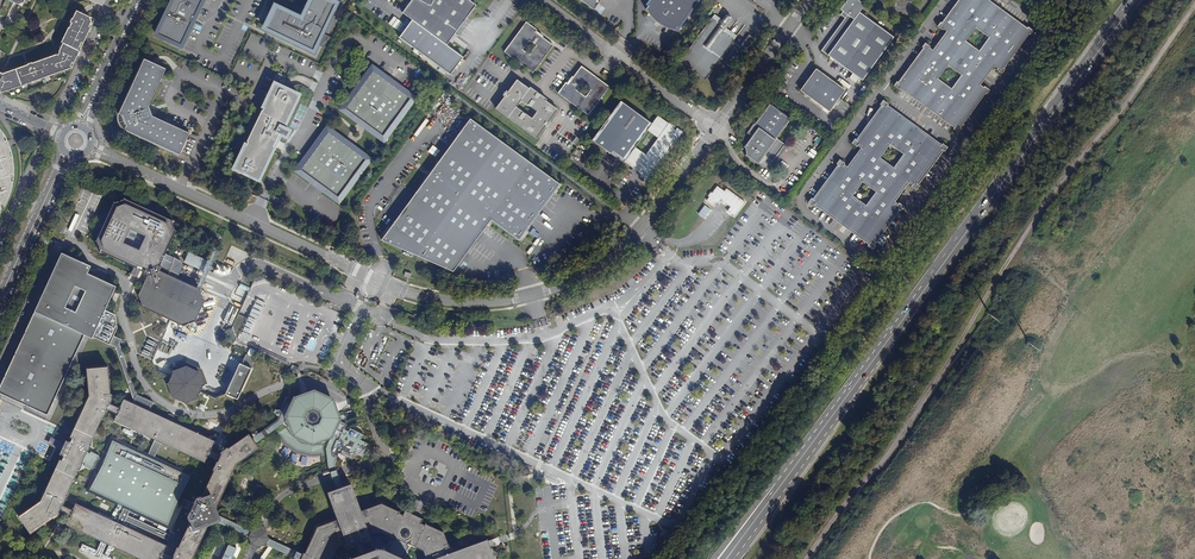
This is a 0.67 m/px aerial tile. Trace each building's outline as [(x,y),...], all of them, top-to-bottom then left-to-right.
[(165,16),(166,17),(164,20),(163,19),(156,34),(165,39),(166,37),(173,41),(172,42),(181,46),(193,22),(190,21),(193,16),(195,17),(203,0),(172,0),(165,16)] [(337,3),(330,0),(329,0),(328,1),(325,0),(310,0),(302,18),(275,5),(272,13),(274,14),(270,21),(268,20),(265,28),(314,52),(337,3)] [(447,44),(454,35),(453,33),(464,18),(466,19),(476,5),(470,0),(469,1),(468,0),(414,0),(412,2),(411,1),(402,13),(412,19),(447,44)] [(594,9),(601,0),(582,0),(594,9)] [(646,8),(660,18),(659,20),(665,24),(666,23),(679,33),(689,18),(688,17),(700,0),(652,0),(646,8)] [(958,2),(957,1),(957,2),(958,3),(952,10),(951,9),(950,10),(952,11),(943,23),(940,21),(937,26),(942,30),(944,27),(949,30),(941,41),(940,40),(939,41),(940,42),(932,53),(927,49),(930,46),(925,43),(921,47),(923,48),(924,49),(915,61),(914,60),(913,62),(914,63),(909,70),(908,69),(907,70),(908,71),(899,83),(896,81),(893,86),(898,89),(900,86),(954,126),(952,128),(958,133),(961,128),(958,126),(967,114),(968,115),(969,114),(968,113),(973,106),(974,106),(975,106),(974,104),(983,92),(986,94),(989,90),(984,86),(981,89),(977,85),(984,75),(986,76),(987,75),(985,74),(993,63),(998,67),(996,69),(1001,73),(1005,69),(1002,67),(1011,55),(1012,55),(1011,54),(1017,46),(1018,47),(1019,46),(1017,45),(1027,33),(1030,35),(1033,30),(1027,26),(1025,29),(985,0),(960,0),(958,2)] [(2,93),(71,69),(70,68),(73,62),(74,63),(95,19),(77,10),(73,18),(71,17),(69,21),(72,23),(70,27),(68,27),(61,42),(63,42),(60,49),(61,49),(60,52),(60,53),(57,54),(57,52),(33,61),(33,60),(29,61),(30,63),(27,64),(27,63),(5,70),(4,71),(1,70),(0,70),(0,68),(0,91),(2,92),(2,93)] [(833,59),(832,60),(847,71),(848,70),(860,79),(861,79),(862,79),(863,79),(892,39),(892,38),(892,37),(892,36),(891,35),(860,13),(859,13),(858,13),(857,14),(853,19),(848,16),(848,15),(847,15),(846,16),(845,17),(823,47),(822,48),(822,49),(822,50),(822,51),(823,52),(828,56),(833,59)] [(726,14),(720,23),(717,27),(724,32),(733,19),(726,14)] [(720,23),(712,17),(680,61),(706,80),(735,40),(724,32),(717,27),(720,23)] [(454,35),(466,19),(464,18),(453,33),(454,35)] [(447,44),(412,19),(400,36),(451,72),(463,56),(447,44)] [(553,45),(543,38),(535,32),(537,31),(537,30),(526,22),(504,52),(532,73),(553,45)] [(756,39),(749,35),(742,45),(748,50),(756,39)] [(923,48),(914,60),(915,61),(924,49),(923,48)] [(832,60),(827,57),(817,70),(822,74),(832,60)] [(124,129),(179,154),(189,133),(152,115),(149,105),(166,68),(145,58),(119,113),(122,114),(126,125),(124,129)] [(837,84),(847,71),(832,60),(822,74),(817,70),(815,69),(799,90),(829,111),(845,90),(837,84)] [(388,78),(372,66),(340,109),(358,122),(359,121),(367,127),(366,128),(383,141),(415,97),(399,86),(398,88),(387,79),(388,78)] [(566,83),(566,82),(557,93),(587,116),(609,87),(581,66),(573,77),(568,84),(566,83)] [(544,126),(548,121),(557,110),(545,101),(528,89),(517,80),(508,91),(504,96),(495,108),(535,138),(544,126)] [(246,145),(245,145),(234,168),(245,173),(245,172),(249,174),(248,175),(259,179),(274,147),(273,146),(279,133),(284,135),(287,130),(283,128),(299,95),(275,83),(264,106),(265,107),(263,110),(262,110),(247,141),(248,142),(246,145)] [(547,99),(530,87),(528,89),(545,101),(547,99)] [(941,150),(944,152),(947,147),(942,143),(939,146),(886,107),(888,104),(882,100),(879,105),(882,107),(873,119),(871,118),(870,119),(872,120),(867,127),(865,126),(864,127),(866,128),(857,140),(854,139),(851,143),(856,147),(859,144),(863,147),(855,158),(854,157),(853,158),(855,159),(847,169),(842,166),(844,163),(839,159),(836,164),(838,166),(829,178),(828,177),(827,178),(828,179),(823,187),(822,185),(821,186),(823,188),(813,200),(811,198),(807,203),(813,206),(815,204),(869,243),(867,246),(872,250),(876,245),(873,243),(882,231),(883,232),(884,231),(883,230),(888,223),(889,224),(890,223),(889,221),(898,209),(900,211),(904,206),(898,203),(896,205),(891,202),(899,191),(900,192),(901,192),(900,190),(907,180),(913,183),(910,186),(916,190),(919,186),(916,184),(925,171),(927,172),(928,171),(926,170),(931,163),(933,164),(934,163),(932,162),(941,150)] [(676,128),(668,122),(667,124),(657,116),(651,123),(620,101),(591,140),(610,153),(612,150),(624,159),(635,167),(644,174),(646,175),(647,175),(648,175),(650,172),(651,173),(658,164),(656,163),(666,150),(667,151),(682,132),(677,128),(675,131),(674,130),(676,128)] [(790,118),(769,103),(754,124),(753,123),(746,133),(752,137),(744,147),(745,148),(745,153),(745,154),(744,155),(757,164),(758,162),(766,168),(770,164),(784,144),(776,138),(790,118)] [(432,262),(452,271),(490,219),(518,240),(559,184),(470,118),(380,239),(394,246),(415,255),(432,262)] [(345,140),(327,127),(295,171),(311,182),(313,180),(324,189),(323,191),(339,202),(370,159),(353,146),(352,147),(344,141),(345,140)] [(0,212),(2,207),(1,204),(7,201),(8,199),(9,195),(10,192),(11,189),(12,185),(13,182),(13,178),(13,175),(11,174),(10,171),(13,170),(13,168),(13,166),(13,163),(12,161),(12,160),(5,143),(7,142),(6,140),(5,138),(4,135),(2,132),(0,129),(0,212)] [(773,166),(788,146),(784,144),(770,164),(773,166)] [(432,145),(428,153),(435,156),(439,149),(432,145)] [(624,159),(612,150),(610,153),(622,162),(624,159)] [(666,150),(656,163),(658,164),(667,151),(666,150)] [(647,175),(646,175),(644,174),(635,167),(645,182),(651,173),(650,172),(648,175),(647,175)] [(734,215),(744,201),(726,187),(723,192),(716,186),(711,193),(710,192),(707,196),(708,196),(706,199),(713,204),(716,201),(715,200),(717,196),(719,197),(730,205),(727,210),(734,215)] [(83,189),(64,232),(72,236),(74,233),(82,236),(100,197),(83,189)] [(577,194),(573,204),(586,209),(589,199),(577,194)] [(274,197),(271,203),(281,208),(284,201),(274,197)] [(100,250),(100,251),(134,266),(140,270),(144,272),(144,273),(148,275),(139,296),(142,306),(184,325),(194,321),(204,300),(200,290),(176,279),(177,276),(174,269),(173,268),(177,260),(168,256),(168,255),(164,253),(175,230),(174,229),(171,221),(172,220),(124,198),(124,199),(115,202),(114,202),(96,241),(97,242),(100,250)] [(711,210),(704,205),(698,213),(705,218),(711,210)] [(92,339),(114,350),(132,399),(131,402),(149,410),(153,402),(138,395),(120,343),(122,339),(114,335),(118,328),(115,316),(105,311),(116,287),(101,280),(78,269),(78,270),(58,260),(45,290),(44,289),(35,312),(2,385),(51,408),(84,337),(91,340),(92,339)] [(230,266),(226,264),(221,275),(225,277),(230,266)] [(134,266),(130,273),(137,276),(140,270),(134,266)] [(235,293),(244,297),(249,287),(240,283),(235,293)] [(146,339),(143,355),(154,357),(157,341),(146,339)] [(313,351),(317,341),(310,339),(306,349),(313,351)] [(161,343),(158,350),(165,353),(168,346),(161,343)] [(250,348),(248,354),(254,357),(256,350),(250,348)] [(252,369),(240,364),(225,395),(238,401),(252,369)] [(108,366),(86,368),(89,396),(70,436),(72,437),(70,441),(66,439),(60,454),(64,455),(62,460),(60,459),(40,500),(18,515),(30,533),(53,518),(54,519),(59,515),(60,512),(59,511),(59,510),(71,515),(73,510),(62,505),(62,504),(63,504),(67,495),(79,469),(80,469),(82,463),(85,464),(84,465),(94,469),(95,466),(99,458),(100,455),(90,451),(88,451),(91,444),(90,444),(101,417),(102,418),(106,409),(105,409),(105,408),(117,413),(119,407),(108,402),(108,401),(109,401),(112,393),(111,394),(108,366)] [(173,396),(185,401),(199,397),(198,396),(203,386),(204,385),(199,372),(187,366),(173,371),(168,382),(167,382),(173,396)] [(65,524),(141,558),(160,558),(159,558),(160,557),(165,558),(192,558),(208,524),(215,523),(237,532),(240,533),(246,536),(247,535),(249,530),(250,529),(219,515),(216,508),(236,463),(258,447),(254,442),(272,429),(283,445),(291,450),(320,397),(314,395),(310,396),(309,393),(301,396),(302,399),(299,400),(298,400),(298,401),(286,395),(278,408),(280,409),(275,420),(251,437),(247,432),(227,447),(226,446),(220,450),(219,452),(220,452),(219,454),(209,449),(209,448),(210,448),(214,441),(149,410),(131,402),(122,398),(119,404),(120,405),(119,407),(117,413),(116,414),(115,414),(113,419),(156,440),(162,443),(204,462),(207,457),(206,456),(206,455),(217,459),(216,461),(215,460),(212,469),(213,469),(201,496),(201,495),(196,497),(193,504),(182,499),(193,475),(155,458),(149,455),(110,437),(101,459),(99,458),(95,466),(97,467),(87,490),(124,507),(130,510),(169,528),(180,504),(191,509),(188,516),(189,520),(190,520),(178,547),(177,546),(173,554),(174,555),(173,556),(163,552),(164,550),(164,551),(167,544),(123,524),(117,522),(76,502),(73,508),(74,509),(73,510),(71,515),(70,517),(69,517),(65,524)] [(348,431),(344,429),(346,425),(334,419),(334,418),(333,415),(336,413),(333,405),(330,406),(329,403),(320,397),(291,450),(296,454),(312,457),(327,456),(328,466),(332,477),(336,488),(327,492),(337,519),(317,527),(304,553),(303,552),(303,554),(269,538),(265,531),(263,529),(259,528),(249,530),(247,535),(251,544),(255,546),(258,547),(265,545),(268,546),(271,548),(296,558),(330,558),(335,547),(347,542),(349,548),(357,545),(356,544),(358,543),(361,553),(347,558),(405,558),(401,557),(402,555),(403,555),(407,546),(406,545),(407,543),(424,550),(427,558),(495,558),(491,547),(488,540),(487,538),(451,551),(443,532),(426,524),(425,525),(421,523),(422,519),(404,510),(402,514),(399,513),(399,512),(381,503),(361,510),(351,483),(341,486),(337,475),(333,464),(338,454),(352,460),(354,454),(362,457),(368,444),(360,440),(363,435),(349,428),(348,431)] [(49,444),(55,447),(58,441),(52,438),(49,444)] [(149,455),(155,458),(162,443),(156,440),(149,455)] [(117,522),(123,524),(126,520),(128,515),(130,510),(124,507),(117,522)] [(126,520),(168,540),(171,534),(128,515),(126,520)] [(234,558),(241,547),(239,536),(240,533),(237,532),(235,535),(237,547),(232,558),(234,558)] [(501,543),(498,537),(488,540),(491,547),(501,543)] [(232,558),(237,547),(229,543),(222,558),(234,558),(232,558)] [(271,548),(268,546),(258,558),(262,558),(271,548)]
